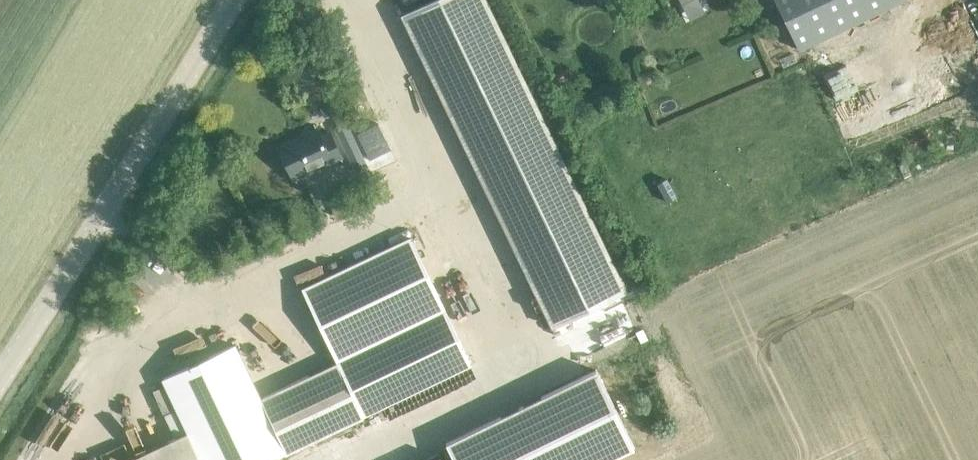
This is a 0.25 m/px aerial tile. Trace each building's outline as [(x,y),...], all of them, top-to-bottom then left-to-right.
[(550,324),(625,288),(486,0),(439,0),(402,18),(550,324)] [(785,19),(814,5),(811,0),(775,0),(785,19)] [(422,59),(409,64),(428,106),(441,100),(422,59)] [(316,165),(339,154),(328,132),(319,136),(316,130),(279,147),(293,178),(317,167),(316,165)] [(188,432),(129,459),(271,459),(286,453),(287,454),(364,417),(363,416),(471,364),(410,237),(302,289),(337,361),(260,398),(235,345),(162,379),(188,432)] [(633,310),(601,308),(599,339),(631,341),(633,310)] [(446,442),(455,459),(608,459),(634,447),(596,369),(524,404),(446,442)]
